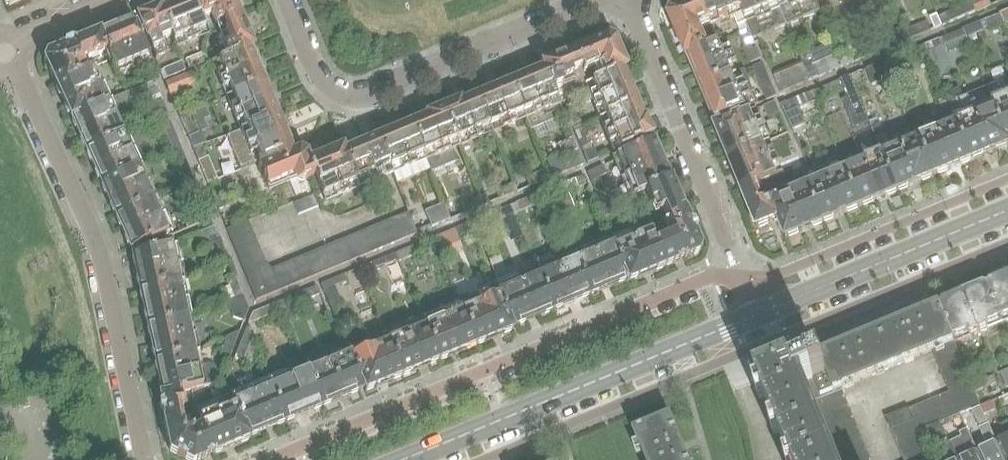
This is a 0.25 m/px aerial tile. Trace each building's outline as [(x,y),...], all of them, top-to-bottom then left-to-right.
[(159,9),(169,36),(168,36),(173,46),(205,33),(199,19),(191,0),(183,0),(159,9)] [(199,19),(212,13),(216,24),(220,23),(239,15),(232,0),(191,0),(199,19)] [(668,16),(684,54),(686,53),(703,46),(698,34),(702,32),(701,27),(711,23),(709,19),(702,0),(691,0),(670,9),(668,16)] [(709,19),(716,16),(718,20),(733,14),(746,46),(753,43),(736,0),(702,0),(709,19)] [(753,43),(755,42),(754,39),(787,26),(776,0),(736,0),(753,43)] [(787,26),(821,12),(816,0),(776,0),(787,26)] [(971,2),(976,12),(987,7),(984,0),(976,0),(971,2)] [(943,26),(968,16),(964,6),(939,17),(943,26)] [(158,40),(168,36),(169,36),(159,9),(158,7),(135,17),(154,59),(164,55),(158,40)] [(1004,23),(1001,14),(985,21),(989,29),(1004,23)] [(252,46),(239,15),(220,23),(224,34),(222,35),(226,46),(222,48),(226,57),(250,47),(252,46)] [(942,26),(937,15),(929,18),(934,29),(942,26)] [(132,20),(98,34),(113,71),(148,56),(132,20)] [(909,40),(932,31),(928,22),(906,31),(909,40)] [(981,22),(963,29),(967,37),(984,30),(981,22)] [(908,39),(903,26),(891,31),(897,44),(908,39)] [(941,38),(948,54),(963,48),(956,32),(941,38)] [(93,34),(73,42),(81,60),(101,52),(93,34)] [(604,36),(573,49),(580,67),(582,71),(596,64),(601,76),(623,67),(625,66),(613,40),(604,36)] [(941,39),(925,45),(928,54),(934,67),(950,60),(941,39)] [(703,46),(686,53),(700,85),(732,73),(729,66),(737,63),(731,49),(723,52),(718,40),(703,46)] [(856,62),(864,59),(857,41),(848,44),(850,50),(856,62)] [(44,59),(54,83),(85,70),(81,60),(73,42),(45,53),(44,59)] [(751,44),(742,48),(749,64),(762,59),(757,48),(753,50),(751,44)] [(916,59),(928,54),(925,45),(912,51),(916,59)] [(214,62),(228,97),(264,81),(250,47),(226,57),(214,62)] [(568,73),(580,67),(573,49),(540,63),(541,66),(551,89),(560,85),(559,81),(570,76),(568,73)] [(856,62),(850,50),(819,63),(813,66),(818,78),(856,62)] [(814,51),(800,57),(806,73),(810,81),(818,78),(813,66),(819,63),(814,51)] [(204,53),(197,56),(201,65),(207,62),(204,53)] [(189,70),(201,65),(197,56),(185,61),(189,70)] [(893,77),(887,61),(866,69),(873,85),(893,77)] [(175,65),(179,74),(185,72),(181,62),(175,65)] [(753,67),(760,84),(770,80),(763,63),(753,67)] [(179,74),(175,65),(162,70),(166,79),(179,74)] [(541,66),(508,80),(524,115),(556,102),(551,89),(541,66)] [(586,82),(601,115),(637,101),(623,67),(601,76),(586,82)] [(91,68),(85,70),(54,83),(69,117),(72,116),(105,100),(91,68)] [(145,72),(148,80),(157,77),(154,69),(145,72)] [(732,73),(700,85),(715,120),(746,107),(758,102),(745,71),(733,76),(732,73)] [(865,80),(862,71),(851,76),(854,84),(865,80)] [(810,81),(806,73),(777,85),(781,93),(810,81)] [(868,122),(850,76),(840,81),(844,89),(848,99),(842,101),(854,129),(869,122),(868,122)] [(184,77),(166,85),(170,96),(189,88),(184,77)] [(508,80),(476,93),(491,129),(524,115),(508,80)] [(770,80),(760,84),(767,101),(777,97),(770,80)] [(228,97),(242,130),(278,115),(264,81),(228,97)] [(809,94),(813,102),(844,89),(840,81),(809,94)] [(1007,138),(1007,89),(1005,81),(987,88),(1007,138)] [(146,85),(148,92),(156,89),(154,82),(146,85)] [(141,95),(148,92),(146,85),(139,88),(141,95)] [(141,95),(139,88),(132,91),(134,98),(141,95)] [(958,122),(973,159),(1007,145),(1007,138),(987,88),(958,100),(964,114),(956,118),(958,122)] [(166,112),(156,89),(148,92),(157,115),(166,112)] [(173,102),(182,98),(180,92),(170,96),(173,102)] [(457,143),(491,129),(476,93),(442,108),(457,143)] [(790,112),(797,109),(813,102),(809,94),(787,103),(790,112)] [(182,98),(173,102),(175,107),(185,104),(182,98)] [(72,116),(87,149),(122,133),(107,99),(105,100),(72,116)] [(651,134),(637,101),(601,115),(616,149),(651,134)] [(769,118),(781,113),(776,102),(764,106),(769,118)] [(780,106),(791,131),(804,125),(797,109),(790,112),(787,103),(780,106)] [(185,104),(175,107),(178,114),(187,110),(185,104)] [(574,131),(582,127),(572,105),(564,108),(574,131)] [(442,108),(409,121),(424,157),(457,143),(442,108)] [(187,110),(178,114),(180,119),(189,116),(187,110)] [(198,135),(201,135),(207,132),(203,123),(209,120),(205,110),(190,117),(198,135)] [(728,157),(764,142),(750,110),(714,125),(728,157)] [(292,147),(278,115),(242,130),(256,163),(292,147)] [(180,119),(183,126),(192,122),(189,116),(180,119)] [(877,119),(869,122),(875,138),(884,134),(877,119)] [(171,147),(179,144),(170,121),(162,124),(171,147)] [(391,171),(424,157),(409,121),(376,135),(391,171)] [(185,132),(194,128),(192,122),(183,126),(185,132)] [(973,159),(958,122),(920,138),(935,175),(973,159)] [(582,127),(574,131),(587,163),(598,159),(594,149),(591,150),(582,127)] [(194,128),(185,132),(188,138),(197,134),(194,128)] [(102,182),(137,166),(122,133),(87,149),(102,182)] [(201,135),(198,135),(188,140),(193,150),(202,146),(205,145),(201,135)] [(935,175),(920,138),(883,153),(899,190),(935,175)] [(367,139),(342,149),(357,185),(382,175),(367,139)] [(573,139),(557,145),(562,157),(568,154),(578,151),(573,139)] [(669,178),(654,142),(616,158),(631,195),(644,189),(669,178)] [(741,188),(756,182),(777,173),(764,142),(728,157),(741,188)] [(174,153),(182,150),(179,144),(171,147),(174,153)] [(303,182),(315,176),(310,164),(320,159),(319,157),(314,144),(294,152),(292,147),(256,163),(266,187),(294,175),(295,179),(303,182)] [(193,150),(195,155),(204,152),(202,146),(193,150)] [(310,164),(315,176),(324,199),(357,185),(342,149),(341,148),(319,157),(320,159),(310,164)] [(178,165),(187,162),(182,150),(174,153),(178,165)] [(575,160),(581,158),(578,151),(568,154),(571,161),(575,160)] [(202,172),(211,168),(204,152),(195,155),(202,172)] [(899,190),(883,153),(845,169),(860,206),(899,190)] [(797,155),(785,160),(789,170),(801,165),(797,155)] [(575,160),(578,167),(584,165),(581,158),(575,160)] [(575,160),(571,161),(569,162),(572,169),(578,167),(575,160)] [(187,162),(178,165),(181,171),(189,167),(187,162)] [(572,169),(569,162),(564,164),(567,172),(572,169)] [(567,172),(564,164),(543,173),(545,180),(567,172)] [(102,182),(117,214),(151,199),(137,166),(102,182)] [(598,177),(606,174),(603,166),(595,169),(598,177)] [(189,167),(181,171),(185,182),(193,178),(189,167)] [(207,184),(216,180),(211,168),(202,172),(207,184)] [(605,195),(598,177),(595,169),(594,169),(587,174),(594,191),(605,195)] [(823,221),(860,206),(845,169),(808,184),(823,221)] [(525,178),(530,188),(545,180),(543,173),(542,172),(525,178)] [(559,186),(563,194),(567,192),(587,184),(584,176),(559,186)] [(662,209),(667,220),(684,213),(669,178),(644,189),(649,202),(654,200),(659,211),(662,209)] [(207,184),(218,211),(227,207),(216,180),(207,184)] [(741,188),(757,227),(778,219),(769,200),(764,202),(756,182),(741,188)] [(499,200),(517,192),(514,184),(495,191),(499,200)] [(769,200),(778,219),(785,237),(823,221),(808,184),(769,200)] [(557,197),(563,194),(559,186),(554,188),(557,197)] [(557,197),(554,188),(548,191),(551,199),(557,197)] [(199,216),(208,212),(198,190),(190,194),(199,216)] [(545,202),(551,199),(548,191),(542,193),(545,202)] [(557,197),(551,199),(557,216),(574,209),(567,192),(563,194),(557,197)] [(545,202),(542,193),(509,207),(512,215),(545,202)] [(608,201),(592,194),(602,220),(614,215),(608,201)] [(319,207),(314,196),(294,205),(299,216),(319,207)] [(489,205),(485,196),(461,206),(465,215),(489,205)] [(166,234),(151,199),(117,214),(132,248),(166,234)] [(443,204),(425,212),(427,218),(432,228),(450,220),(446,210),(443,204)] [(514,219),(512,215),(509,207),(487,216),(490,225),(491,228),(514,219)] [(537,219),(545,216),(543,209),(534,211),(537,219)] [(208,212),(199,216),(202,224),(211,220),(208,212)] [(684,213),(667,220),(673,235),(654,244),(664,266),(696,253),(700,246),(686,212),(684,213)] [(408,214),(397,218),(407,240),(417,236),(408,214)] [(490,225),(487,216),(473,222),(473,223),(475,231),(490,225)] [(397,218),(387,222),(396,245),(407,240),(397,218)] [(227,231),(231,241),(253,233),(248,222),(227,231)] [(387,222),(376,227),(385,249),(396,245),(387,222)] [(433,238),(437,247),(472,232),(469,225),(467,224),(433,238)] [(376,227),(366,231),(375,253),(385,249),(376,227)] [(205,232),(209,240),(218,236),(214,228),(205,232)] [(664,266),(654,244),(647,228),(612,243),(626,279),(627,282),(664,266)] [(366,231),(354,236),(363,258),(375,253),(366,231)] [(229,262),(218,236),(209,240),(205,232),(199,234),(206,249),(210,248),(218,267),(229,262)] [(257,243),(253,233),(231,241),(236,252),(257,243)] [(354,236),(342,241),(351,263),(363,258),(354,236)] [(626,279),(612,243),(610,240),(573,256),(589,295),(626,279)] [(342,241),(330,245),(340,268),(351,263),(342,241)] [(240,262),(261,254),(257,243),(236,252),(240,262)] [(143,288),(180,281),(173,245),(135,253),(143,288)] [(330,245),(319,250),(328,273),(340,268),(330,245)] [(418,245),(395,254),(398,262),(421,253),(418,245)] [(319,250),(307,255),(316,278),(328,273),(319,250)] [(266,264),(261,254),(240,262),(244,273),(266,264)] [(375,272),(398,262),(395,254),(371,264),(375,272)] [(307,255),(295,260),(304,282),(316,278),(307,255)] [(573,256),(536,272),(551,310),(589,295),(573,256)] [(295,260),(283,265),(293,287),(304,282),(295,260)] [(281,292),(272,269),(266,264),(244,273),(256,302),(281,292)] [(283,265),(272,269),(281,292),(293,287),(283,265)] [(551,310),(536,272),(499,287),(515,326),(551,310)] [(320,287),(323,293),(335,288),(347,283),(343,275),(321,284),(320,287)] [(986,285),(1001,320),(1007,317),(1007,275),(986,285)] [(223,291),(227,302),(243,295),(235,276),(227,279),(230,288),(223,291)] [(150,324),(187,315),(180,281),(143,288),(150,324)] [(986,285),(962,294),(979,334),(987,331),(986,326),(1001,320),(986,285)] [(318,288),(315,288),(293,297),(296,304),(319,294),(318,288)] [(335,288),(323,293),(330,310),(342,305),(335,288)] [(513,330),(512,327),(497,291),(458,307),(474,347),(513,330)] [(962,294),(937,305),(952,340),(968,334),(969,338),(979,334),(962,294)] [(244,322),(247,315),(238,311),(239,308),(237,304),(245,300),(243,295),(227,302),(235,318),(244,322)] [(282,310),(296,304),(293,297),(278,303),(282,310)] [(239,308),(238,311),(247,315),(249,309),(245,300),(237,304),(239,308)] [(282,310),(278,303),(271,306),(274,313),(282,310)] [(846,459),(842,447),(837,435),(857,427),(841,389),(931,352),(953,343),(952,340),(937,305),(819,355),(817,350),(788,363),(789,367),(756,380),(790,459),(847,459),(846,459)] [(248,324),(274,313),(271,306),(252,313),(248,324)] [(474,347),(458,307),(422,322),(439,361),(474,347)] [(157,359),(195,351),(187,315),(150,324),(157,359)] [(439,361),(422,322),(385,338),(401,377),(439,361)] [(258,352),(248,328),(237,356),(254,363),(258,352)] [(230,360),(240,332),(226,339),(220,356),(230,360)] [(401,377),(385,338),(348,353),(364,392),(401,377)] [(953,343),(931,352),(936,362),(958,353),(953,343)] [(195,351),(157,359),(165,395),(184,391),(186,401),(193,400),(204,396),(202,387),(219,381),(216,368),(211,365),(198,368),(195,351)] [(321,406),(359,390),(343,352),(305,368),(321,406)] [(962,363),(958,353),(936,362),(940,372),(962,363)] [(962,363),(940,372),(944,383),(967,373),(962,363)] [(321,406),(305,368),(269,383),(285,421),(321,406)] [(978,401),(970,382),(967,373),(944,383),(948,393),(958,416),(981,407),(978,401)] [(976,379),(984,398),(990,395),(982,377),(976,379)] [(978,401),(984,398),(976,379),(970,382),(978,401)] [(285,421),(269,383),(232,398),(234,402),(248,436),(285,421)] [(948,393),(938,397),(948,421),(958,416),(948,393)] [(201,428),(184,435),(179,411),(182,411),(180,397),(160,401),(171,454),(182,459),(204,459),(213,456),(201,428)] [(938,397),(928,402),(938,425),(948,421),(938,397)] [(250,441),(248,436),(234,402),(197,418),(201,428),(213,456),(250,441)] [(938,425),(928,402),(918,406),(928,429),(938,425)] [(989,403),(978,409),(982,418),(993,413),(989,403)] [(918,406),(908,411),(912,421),(917,430),(919,434),(928,429),(918,406)] [(971,412),(974,419),(988,447),(976,452),(980,459),(1003,459),(995,443),(986,426),(982,418),(978,409),(971,412)] [(912,421),(908,411),(887,420),(891,430),(912,421)] [(974,419),(971,412),(959,418),(963,424),(974,419)] [(682,442),(671,416),(634,432),(646,459),(689,459),(682,442)] [(917,430),(912,421),(891,430),(895,440),(917,430)] [(995,443),(1003,459),(1007,459),(1007,422),(1001,425),(1007,438),(995,443)] [(948,444),(943,431),(940,425),(921,433),(929,453),(941,447),(947,459),(956,459),(948,444)] [(842,447),(862,439),(857,427),(837,435),(842,447)] [(895,440),(900,451),(922,440),(919,434),(917,430),(895,440)] [(956,459),(980,459),(976,452),(968,435),(966,431),(959,435),(960,438),(948,444),(956,459)] [(846,459),(867,450),(862,439),(842,447),(846,459)] [(903,459),(907,459),(927,451),(922,440),(900,451),(903,459)] [(867,450),(846,459),(847,459),(870,459),(867,450)] [(927,451),(907,459),(932,459),(927,451)]
